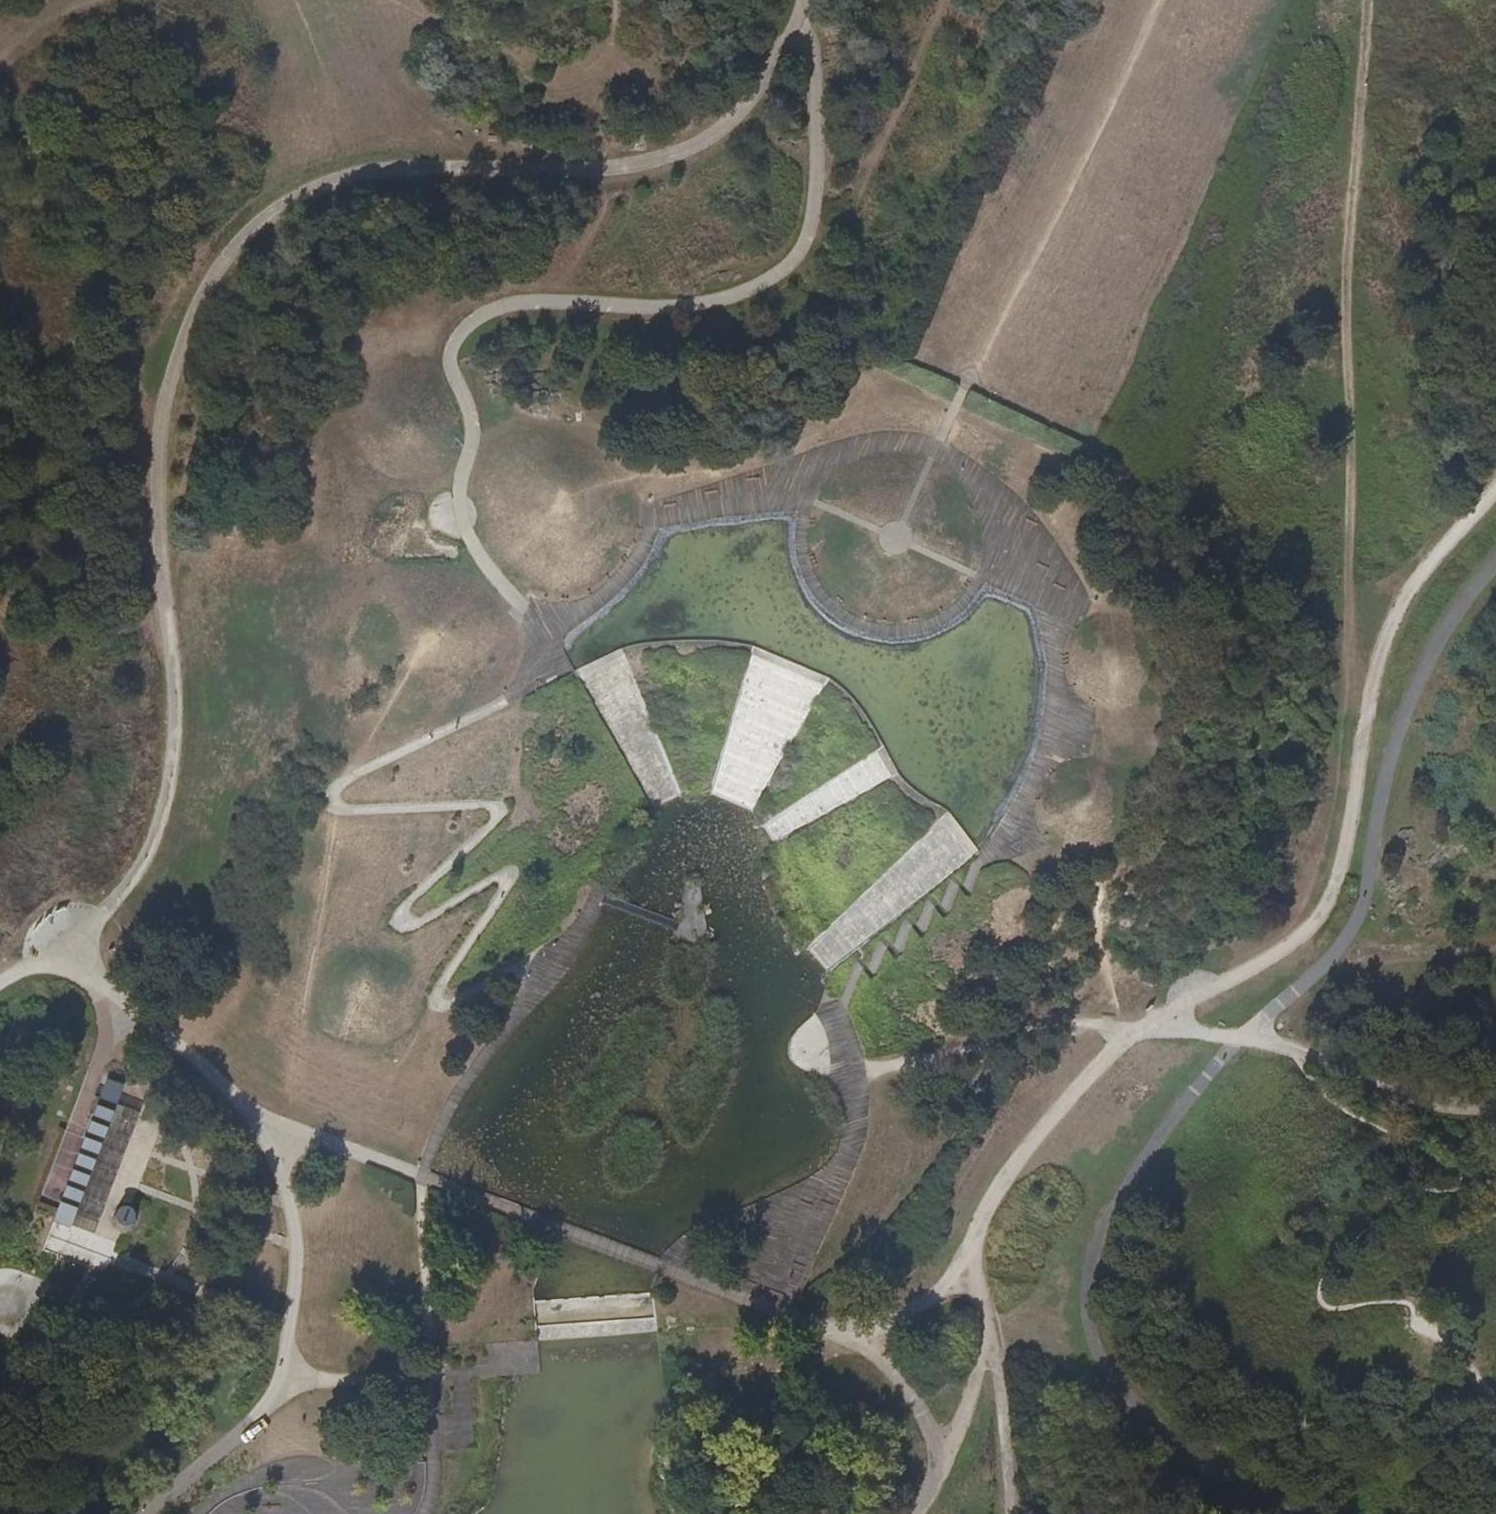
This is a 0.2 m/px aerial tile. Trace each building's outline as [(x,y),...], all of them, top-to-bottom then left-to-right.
[(120,1104),(127,1083),(105,1077),(60,1222),(95,1233),(133,1108),(120,1104)] [(138,1221),(134,1206),(117,1210),(121,1226),(138,1221)]
